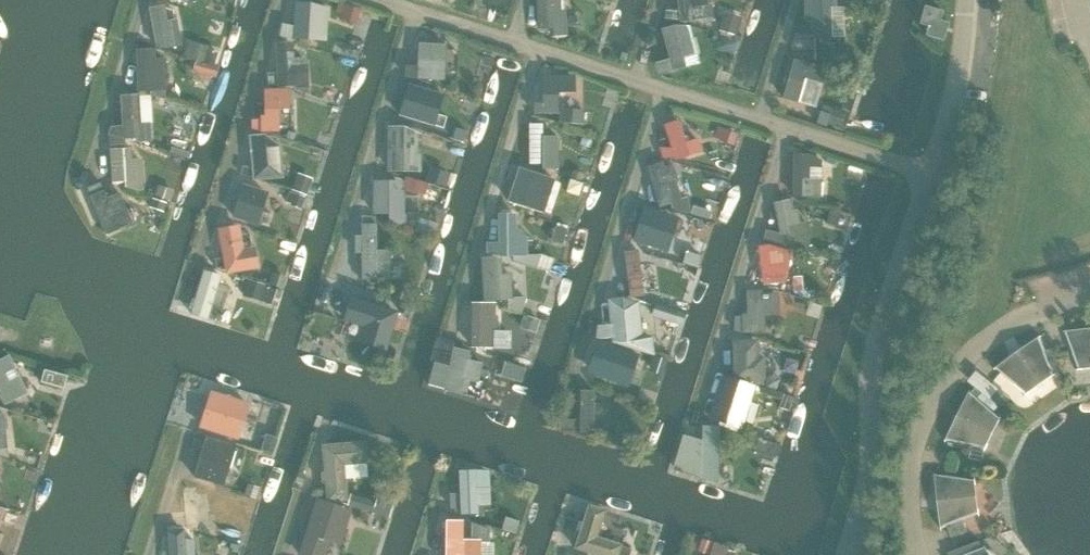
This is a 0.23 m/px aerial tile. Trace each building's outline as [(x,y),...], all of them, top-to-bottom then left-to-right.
[(538,29),(553,28),(553,35),(567,34),(565,0),(536,0),(538,29)] [(680,21),(704,18),(703,6),(707,5),(707,0),(677,0),(680,21)] [(804,23),(811,23),(811,40),(832,40),(830,9),(836,8),(836,0),(804,0),(804,23)] [(310,3),(295,2),(294,26),(285,25),(285,36),(294,36),(294,39),(322,40),(324,12),(309,11),(310,3)] [(927,24),(924,33),(942,38),(947,21),(938,18),(941,9),(923,4),(918,21),(927,24)] [(164,5),(148,7),(156,49),(176,45),(182,44),(177,18),(167,21),(164,5)] [(657,73),(700,62),(690,25),(675,24),(661,28),(669,58),(655,61),(657,73)] [(293,41),(275,42),(277,72),(267,73),(268,85),(278,84),(278,87),(294,86),(294,88),(309,87),(307,58),(294,58),(293,41)] [(417,79),(445,80),(446,43),(418,42),(417,66),(405,66),(405,77),(417,79)] [(136,48),(137,91),(152,90),(152,94),(166,99),(165,90),(167,90),(166,58),(155,58),(155,51),(152,48),(136,48)] [(793,59),(782,98),(798,102),(804,79),(823,84),(827,68),(793,59)] [(533,104),(533,113),(558,113),(557,95),(575,94),(574,74),(541,74),(542,103),(533,104)] [(404,83),(405,123),(419,122),(418,82),(404,83)] [(289,110),(289,88),(263,88),(264,116),(260,117),(260,119),(252,119),(252,126),(261,131),(280,131),(278,110),(289,110)] [(136,143),(151,140),(150,119),(142,120),(140,94),(120,95),(122,126),(111,126),(108,133),(123,138),(123,140),(135,139),(136,143)] [(685,143),(678,121),(663,124),(671,148),(659,146),(662,157),(674,158),(675,160),(702,151),(698,139),(685,143)] [(528,124),(529,164),(543,164),(542,123),(528,124)] [(387,125),(387,171),(421,171),(422,133),(387,125)] [(248,134),(251,168),(242,165),(240,174),(252,177),(252,180),(284,178),(281,144),(264,133),(248,134)] [(136,190),(144,189),(142,158),(131,158),(131,147),(109,149),(111,182),(125,181),(125,187),(136,190)] [(793,154),(792,196),(821,196),(821,178),(809,178),(810,166),(821,166),(821,158),(809,154),(793,154)] [(664,166),(662,161),(646,166),(658,207),(675,203),(670,184),(678,182),(673,163),(664,166)] [(515,168),(516,209),(544,208),(544,193),(529,193),(528,168),(515,168)] [(375,181),(375,215),(402,215),(402,193),(398,193),(398,181),(375,181)] [(257,225),(268,191),(242,183),(231,216),(257,225)] [(87,189),(90,197),(106,234),(133,223),(119,191),(106,197),(101,184),(87,189)] [(765,229),(763,238),(791,248),(808,251),(811,236),(807,221),(801,222),(798,210),(792,212),(789,199),(773,203),(779,234),(765,229)] [(637,212),(643,249),(652,248),(659,254),(674,251),(671,228),(667,224),(659,225),(657,209),(637,212)] [(516,213),(498,213),(499,241),(486,241),(486,251),(501,256),(527,255),(526,235),(515,225),(516,213)] [(216,269),(224,267),(225,274),(259,268),(255,247),(244,248),(240,224),(217,228),(222,257),(214,259),(216,269)] [(361,224),(361,241),(356,241),(356,252),(361,252),(361,280),(389,280),(389,250),(376,251),(376,224),(361,224)] [(763,289),(773,293),(779,293),(783,294),(777,245),(758,247),(763,289)] [(630,297),(645,295),(638,249),(623,251),(630,297)] [(481,258),(484,301),(512,300),(511,274),(501,275),(501,259),(495,258),(481,258)] [(203,270),(190,314),(208,320),(221,275),(203,270)] [(324,344),(339,349),(359,290),(344,285),(324,344)] [(773,293),(762,294),(762,290),(746,291),(747,314),(741,314),(741,316),(734,316),(734,329),(741,332),(741,333),(765,332),(765,315),(779,315),(779,293),(773,293)] [(610,325),(597,325),(595,336),(599,338),(611,338),(611,342),(654,356),(651,336),(642,337),(638,302),(622,297),(607,299),(610,325)] [(471,303),(470,348),(495,348),(495,303),(471,303)] [(1065,330),(1079,369),(1089,368),(1089,328),(1065,330)] [(1054,374),(1039,336),(996,367),(1027,393),(1054,374)] [(744,381),(765,381),(765,357),(758,357),(757,340),(732,341),(732,374),(744,381)] [(598,341),(586,372),(629,386),(639,354),(598,341)] [(434,363),(428,385),(443,389),(443,390),(460,395),(464,379),(477,382),(482,364),(468,360),(470,352),(453,348),(448,367),(434,363)] [(10,355),(0,360),(0,396),(5,405),(29,392),(10,355)] [(722,375),(707,419),(740,430),(755,386),(722,375)] [(249,401),(210,389),(198,426),(237,439),(249,401)] [(580,390),(579,420),(559,420),(559,428),(579,428),(579,432),(593,432),(594,390),(580,390)] [(1000,418),(969,391),(946,439),(986,447),(1000,418)] [(715,478),(716,426),(702,426),(702,440),(683,435),(672,469),(700,478),(715,478)] [(224,486),(236,445),(207,436),(194,477),(224,486)] [(327,502),(328,502),(348,500),(345,465),(368,463),(366,440),(322,444),(327,502)] [(449,508),(460,513),(460,514),(478,514),(477,487),(488,486),(488,469),(458,470),(459,493),(449,494),(449,508)] [(975,480),(934,474),(941,527),(947,525),(951,537),(968,531),(963,519),(979,512),(975,480)] [(197,487),(184,488),(186,528),(198,528),(198,507),(208,504),(208,493),(197,493),(197,487)] [(328,502),(327,502),(316,498),(298,554),(326,554),(330,542),(340,545),(352,510),(328,502)] [(631,549),(622,546),(622,544),(598,535),(606,509),(587,503),(573,548),(596,554),(629,554),(631,549)] [(463,520),(446,519),(445,554),(480,554),(481,542),(489,542),(489,528),(471,522),(471,541),(462,540),(463,520)] [(168,554),(186,554),(184,529),(166,529),(168,554)] [(728,547),(713,542),(709,554),(725,554),(728,547)] [(985,547),(969,553),(967,546),(959,549),(961,554),(991,554),(985,547)]
